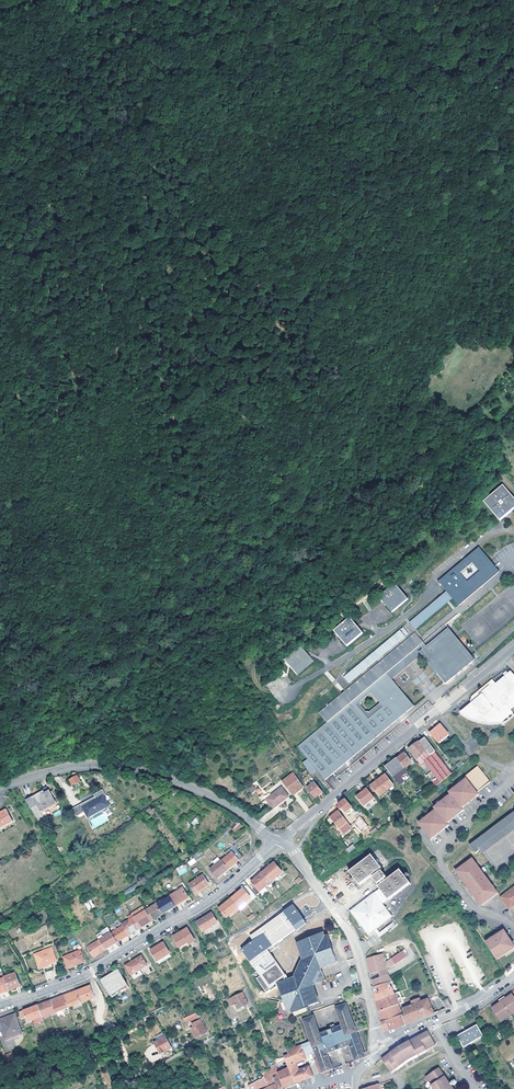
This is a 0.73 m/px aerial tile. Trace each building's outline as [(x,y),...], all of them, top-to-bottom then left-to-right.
[(500,522),(513,510),(513,499),(503,485),(484,502),(500,522)] [(452,599),(458,605),(499,571),(479,548),(452,570),(438,581),(446,591),(452,599)] [(391,613),(408,599),(395,583),(379,596),(391,613)] [(452,599),(446,591),(409,621),(415,628),(452,599)] [(346,646),(362,632),(349,617),(333,630),(346,646)] [(343,674),(349,682),(374,662),(410,632),(408,630),(411,627),(408,622),(376,648),(375,648),(343,674)] [(303,762),(311,774),(317,770),(325,780),(333,774),(415,705),(398,684),(393,678),(421,655),(426,661),(445,684),(475,660),(448,628),(444,630),(441,627),(423,642),(415,633),(319,711),(327,721),(297,745),(308,759),(303,762)] [(282,657),(296,673),(312,660),(299,644),(282,657)] [(407,677),(426,661),(421,655),(393,678),(398,684),(407,677)] [(463,710),(468,716),(471,715),(473,718),(476,716),(478,719),(483,715),(489,721),(492,719),(494,722),(502,716),(503,719),(511,713),(509,710),(513,706),(513,673),(512,670),(508,673),(496,682),(493,678),(473,695),(476,699),(472,703),(463,710)] [(442,724),(431,733),(439,742),(450,734),(442,724)] [(424,760),(436,751),(426,738),(426,737),(410,749),(418,759),(420,762),(419,764),(421,767),(426,763),(424,760)] [(453,773),(436,751),(424,760),(426,763),(421,767),(422,768),(436,786),(447,777),(453,773)] [(398,758),(405,768),(413,762),(405,753),(398,758)] [(408,772),(405,768),(398,758),(387,767),(394,776),(401,786),(406,782),(402,777),(408,772)] [(419,823),(431,838),(449,825),(447,823),(464,809),(463,808),(479,794),(477,792),(491,782),(484,773),(478,766),(465,776),(467,779),(450,792),(452,794),(435,807),(437,809),(419,823)] [(282,781),(292,793),(299,788),(301,789),(304,786),(296,774),(294,772),(282,781)] [(381,796),(388,790),(390,789),(391,790),(395,787),(386,774),(372,785),(379,793),(381,796)] [(71,780),(74,785),(81,780),(78,776),(71,780)] [(317,797),(323,792),(315,782),(308,788),(317,797)] [(249,788),(253,793),(258,789),(255,784),(249,788)] [(357,796),(365,805),(375,797),(375,796),(367,786),(363,789),(364,790),(361,792),(357,796)] [(34,797),(42,812),(56,803),(49,793),(46,787),(41,790),(43,792),(34,797)] [(280,806),(279,805),(286,799),(289,796),(281,787),(267,799),(276,809),(280,806)] [(86,813),(89,818),(109,806),(104,796),(105,795),(102,791),(94,795),(96,800),(83,807),(81,804),(72,809),(77,817),(86,813)] [(346,812),(352,807),(346,799),(340,804),(346,812)] [(508,808),(513,814),(471,846),(476,853),(480,850),(483,853),(483,852),(513,829),(513,804),(508,808)] [(13,821),(7,809),(0,813),(0,828),(13,821)] [(345,832),(352,827),(345,818),(344,816),(339,811),(331,817),(341,829),(342,828),(345,832)] [(93,828),(108,821),(105,813),(89,820),(93,828)] [(194,826),(199,823),(196,818),(190,822),(194,826)] [(238,822),(231,827),(235,832),(242,827),(238,822)] [(379,830),(377,828),(376,829),(372,832),(364,838),(366,841),(379,830)] [(353,844),(346,849),(349,853),(356,848),(353,844)] [(237,849),(222,861),(229,869),(243,857),(242,855),(237,849)] [(222,861),(219,857),(214,861),(216,865),(211,869),(219,878),(229,869),(222,861)] [(482,905),(499,893),(472,859),(457,871),(482,905)] [(271,882),(283,872),(275,863),(263,872),(263,873),(252,882),(260,892),(271,882)] [(184,865),(176,868),(179,876),(187,872),(184,865)] [(191,884),(197,893),(210,884),(203,875),(191,884)] [(510,909),(513,906),(513,887),(501,897),(510,909)] [(170,896),(170,897),(176,905),(176,906),(189,898),(183,888),(170,896)] [(239,907),(251,897),(244,889),(232,898),(220,909),(227,917),(239,907)] [(393,916),(374,892),(351,911),(370,935),(393,916)] [(176,905),(170,897),(159,905),(164,914),(165,913),(176,906),(176,905)] [(88,898),(83,901),(88,909),(93,905),(88,898)] [(164,914),(159,905),(158,903),(146,911),(153,921),(164,914)] [(153,921),(146,911),(135,918),(140,925),(141,928),(153,921)] [(198,922),(204,932),(218,923),(213,913),(198,922)] [(129,935),(141,928),(140,925),(135,918),(135,917),(123,925),(124,926),(126,930),(129,935)] [(396,920),(387,927),(390,931),(399,924),(396,920)] [(126,930),(124,926),(112,934),(116,940),(118,943),(129,935),(126,930)] [(175,938),(182,949),(196,941),(188,928),(180,934),(180,935),(175,938)] [(486,943),(497,960),(513,949),(513,945),(504,931),(486,943)] [(117,943),(118,943),(116,940),(112,934),(112,933),(106,937),(103,933),(98,936),(101,940),(106,949),(117,943)] [(279,984),(289,1011),(293,1009),(295,1013),(308,1008),(311,1018),(314,1016),(311,1007),(320,1003),(314,986),(317,985),(322,972),(321,969),(333,964),(338,962),(334,953),(328,936),(325,937),(323,933),(297,943),(303,961),(302,962),(296,976),(296,978),(279,984)] [(106,949),(101,940),(89,948),(94,957),(106,949)] [(152,951),(158,961),(170,953),(164,943),(152,951)] [(36,955),(40,967),(57,961),(52,949),(36,955)] [(403,950),(386,961),(390,967),(407,956),(403,950)] [(64,958),(69,969),(85,962),(81,951),(64,958)] [(383,953),(368,958),(372,974),(388,969),(383,953)] [(127,966),(136,980),(144,975),(140,970),(148,965),(142,957),(127,966)] [(103,980),(113,998),(130,988),(119,970),(103,980)] [(326,982),(322,972),(317,985),(326,982)] [(6,981),(10,991),(21,987),(16,974),(5,978),(6,981)] [(390,982),(391,984),(394,982),(392,979),(390,975),(374,980),(376,987),(387,984),(390,982)] [(10,991),(6,981),(5,978),(0,980),(0,994),(10,991)] [(376,987),(374,988),(375,992),(377,1000),(395,994),(391,984),(390,982),(387,984),(376,987)] [(81,1001),(82,1003),(95,997),(91,986),(78,991),(81,1001)] [(405,995),(406,998),(412,996),(409,988),(403,991),(405,995)] [(78,991),(65,996),(69,1007),(82,1003),(81,1001),(78,991)] [(400,1005),(405,1003),(403,999),(402,996),(400,992),(395,994),(377,1000),(378,1004),(380,1012),(400,1005)] [(234,998),(239,1008),(249,1004),(243,993),(234,998)] [(513,994),(508,998),(506,996),(501,1000),(502,1002),(497,1006),(494,1008),(496,1012),(500,1017),(502,1020),(505,1018),(513,1012),(513,995),(513,994)] [(56,1010),(57,1012),(69,1007),(65,996),(52,1001),(56,1010)] [(405,1014),(403,1015),(406,1024),(422,1019),(422,1018),(437,1013),(435,1010),(434,1010),(429,999),(404,1009),(405,1014)] [(450,999),(443,1002),(446,1008),(452,1005),(450,999)] [(57,1013),(57,1012),(56,1010),(52,1001),(40,1006),(44,1018),(57,1013)] [(314,1016),(311,1018),(304,1020),(312,1042),(288,1051),(289,1055),(285,1057),(287,1061),(288,1064),(290,1068),(297,1083),(314,1077),(310,1067),(300,1070),(297,1063),(307,1059),(306,1055),(304,1051),(314,1048),(315,1052),(323,1073),(329,1071),(334,1069),(328,1054),(350,1046),(356,1061),(367,1057),(365,1052),(358,1032),(349,1007),(347,1004),(337,1008),(343,1024),(335,1027),(331,1029),(321,1032),(316,1016),(314,1016)] [(403,1015),(400,1005),(380,1012),(381,1017),(382,1018),(383,1023),(403,1015)] [(20,1013),(22,1020),(28,1018),(29,1021),(34,1020),(36,1023),(45,1020),(44,1019),(44,1018),(40,1006),(20,1013)] [(198,1021),(203,1018),(199,1011),(189,1016),(190,1018),(191,1017),(193,1020),(196,1019),(198,1021)] [(7,1030),(3,1032),(5,1039),(18,1035),(16,1031),(21,1029),(15,1015),(3,1020),(7,1030)] [(406,1024),(403,1015),(383,1023),(384,1026),(385,1033),(399,1027),(406,1024)] [(195,1035),(197,1038),(208,1032),(203,1023),(198,1025),(197,1023),(194,1024),(195,1027),(192,1029),(195,1035)] [(457,1036),(464,1048),(484,1036),(478,1025),(457,1036)] [(24,1036),(21,1029),(16,1031),(18,1035),(5,1039),(6,1041),(18,1036),(19,1038),(24,1036)] [(388,1053),(384,1057),(395,1069),(397,1066),(407,1057),(423,1051),(426,1049),(436,1045),(430,1030),(425,1031),(408,1039),(400,1042),(396,1045),(390,1051),(388,1053)] [(159,1050),(161,1054),(173,1047),(172,1047),(167,1038),(167,1036),(155,1043),(159,1050)] [(427,1052),(426,1049),(423,1051),(407,1057),(408,1059),(427,1052)] [(408,1059),(407,1057),(397,1066),(399,1068),(408,1059)] [(284,1088),(278,1073),(280,1072),(277,1065),(270,1068),(271,1070),(272,1073),(276,1082),(277,1084),(279,1088),(284,1088)] [(457,1085),(456,1083),(453,1077),(447,1066),(432,1074),(435,1078),(437,1083),(441,1088),(459,1088),(457,1085)] [(278,1073),(284,1088),(290,1086),(297,1083),(290,1068),(280,1072),(278,1073)] [(268,1085),(269,1085),(276,1082),(272,1073),(271,1070),(265,1072),(263,1073),(265,1078),(268,1085)] [(264,1087),(261,1080),(253,1084),(250,1085),(249,1086),(250,1088),(260,1088),(264,1087)]
